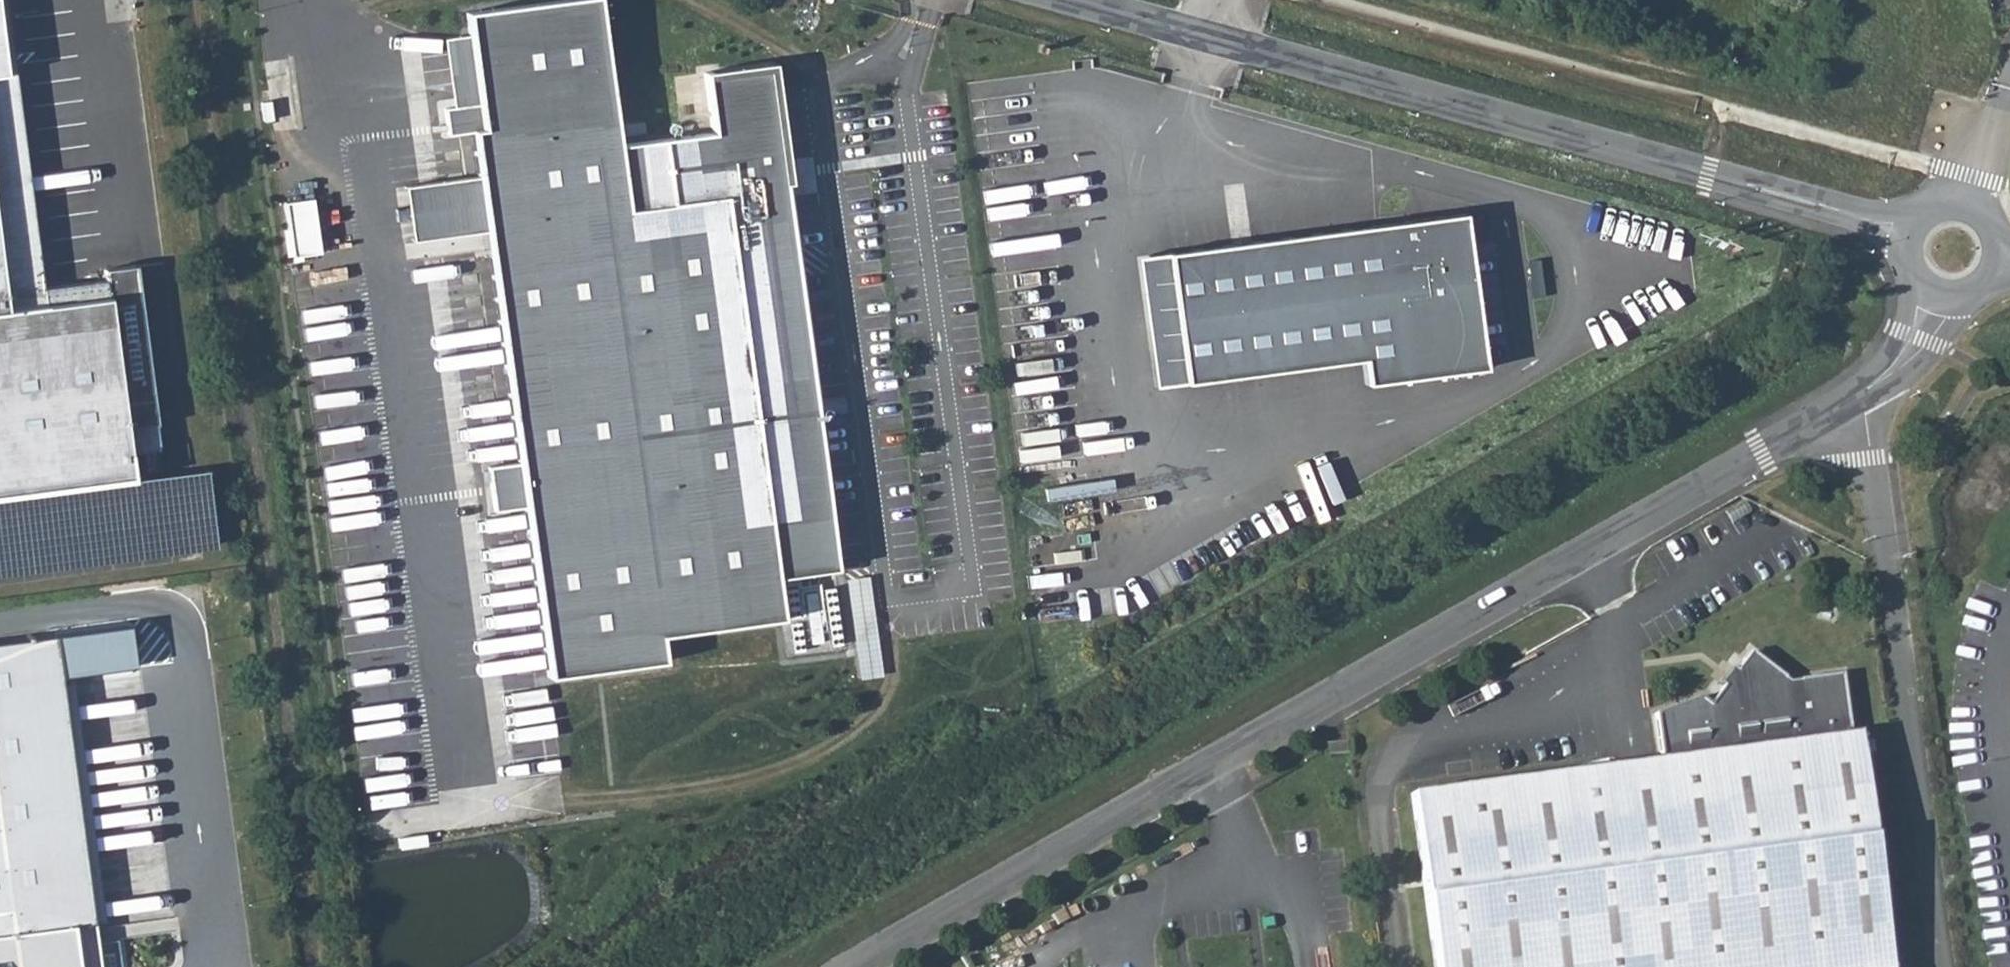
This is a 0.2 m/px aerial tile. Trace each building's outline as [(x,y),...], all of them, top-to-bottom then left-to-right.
[(15,299),(16,278),(46,279),(4,0),(0,0),(0,300),(15,299)] [(837,630),(763,62),(698,71),(707,130),(609,142),(589,0),(526,0),(465,8),(468,30),(442,33),(451,102),(442,103),(445,130),(469,126),(475,171),(402,181),(409,235),(482,226),(513,457),(483,461),(488,506),(518,502),(540,669),(656,654),(651,617),(772,601),(777,638),(837,630)] [(294,254),(322,251),(316,196),(288,199),(294,254)] [(1470,209),(1143,258),(1163,386),(1369,355),(1373,384),(1494,366),(1470,209)] [(139,464),(117,287),(15,299),(0,300),(0,481),(139,464)] [(61,626),(0,635),(0,966),(107,966),(61,626)] [(1662,757),(1411,792),(1435,966),(1890,966),(1856,730),(1847,731),(1840,671),(1787,677),(1747,647),(1734,665),(1730,662),(1718,678),(1722,681),(1709,700),(1700,692),(1655,711),(1662,757)] [(1340,742),(1322,746),(1324,757),(1341,754),(1340,742)]
